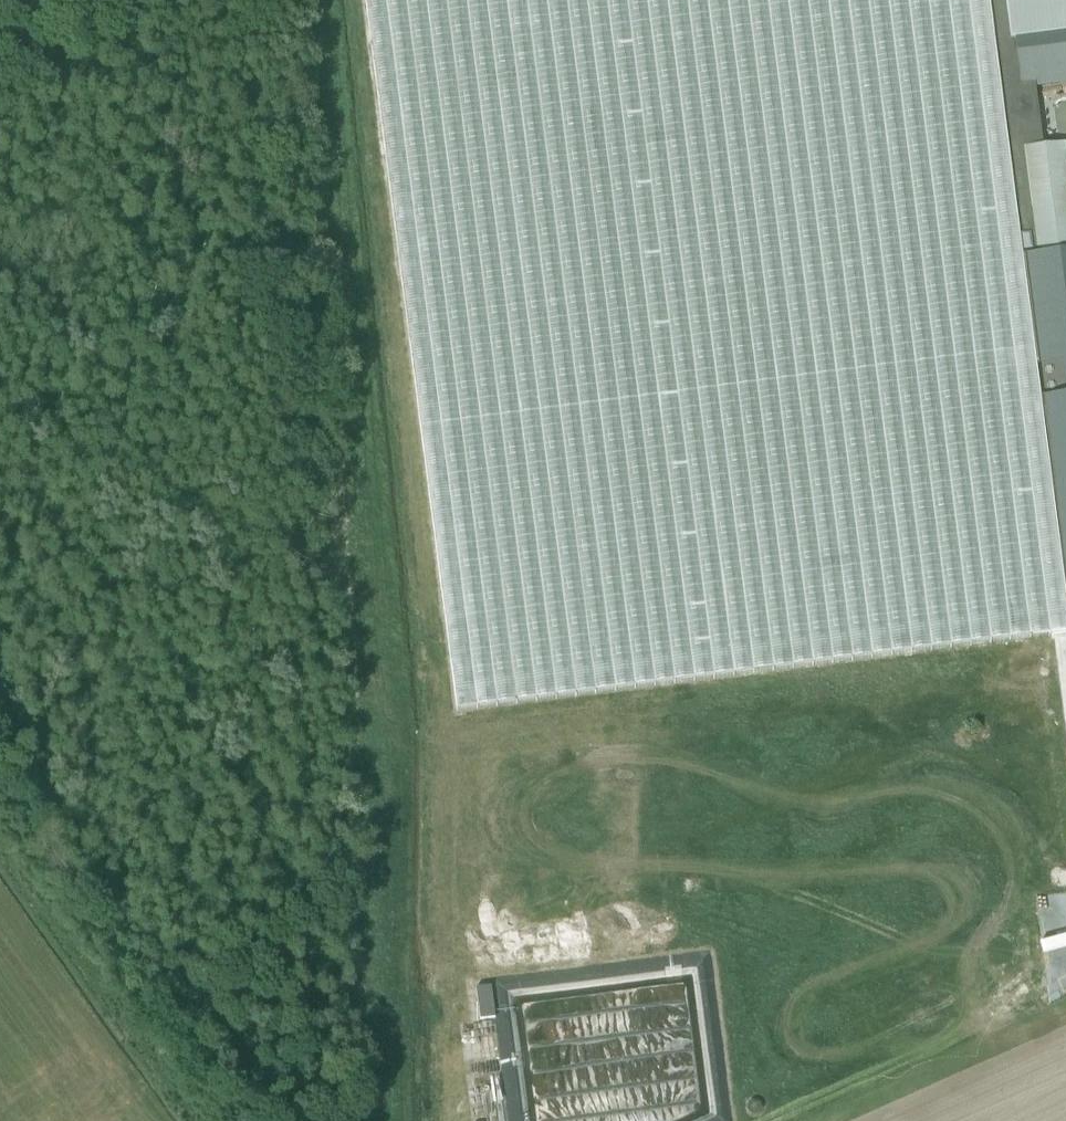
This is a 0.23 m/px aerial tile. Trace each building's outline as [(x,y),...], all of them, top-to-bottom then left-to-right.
[(1065,143),(1043,145),(1035,86),(1065,81),(1065,0),(365,0),(441,619),(454,713),(1065,636),(1065,619),(1040,396),(1022,244),(1035,242),(1037,253),(1065,250),(1065,143)] [(1022,244),(1040,397),(1065,597),(1065,250),(1037,253),(1035,242),(1022,244)] [(688,1025),(645,1028),(645,1030),(625,1031),(621,1021),(610,1030),(607,995),(637,981),(637,973),(497,982),(502,1062),(514,1061),(523,1071),(523,1079),(523,1078),(518,994),(554,992),(557,1040),(564,1049),(555,1057),(569,1056),(578,1074),(595,1073),(594,1062),(625,1060),(618,1044),(630,1033),(641,1032),(647,1120),(664,1120),(694,1108),(688,1025)] [(491,986),(476,988),(480,1020),(495,1018),(491,986)] [(621,1110),(608,1110),(608,1120),(621,1120),(621,1110)]
